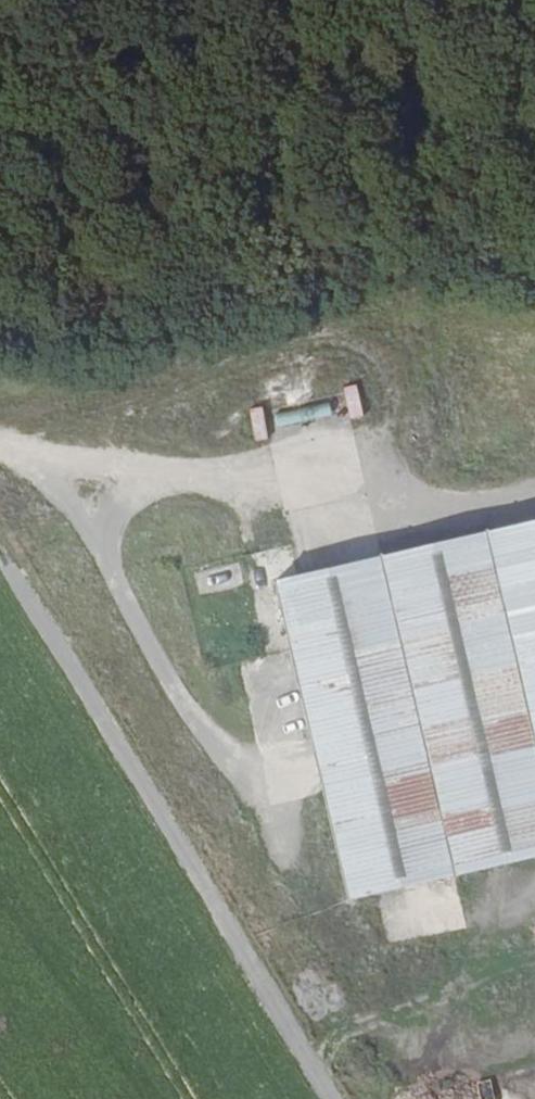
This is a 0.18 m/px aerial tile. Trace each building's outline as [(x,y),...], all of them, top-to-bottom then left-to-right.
[(352,420),(366,417),(358,385),(345,388),(352,420)] [(277,426),(333,419),(332,406),(276,413),(277,426)] [(254,441),(269,439),(264,407),(250,409),(254,441)] [(330,570),(334,589),(352,675),(302,686),(346,889),(534,849),(534,526),(330,570)] [(279,581),(302,686),(352,675),(334,589),(330,570),(279,581)] [(502,1098),(534,1098),(534,1080),(499,1088),(502,1098)]
